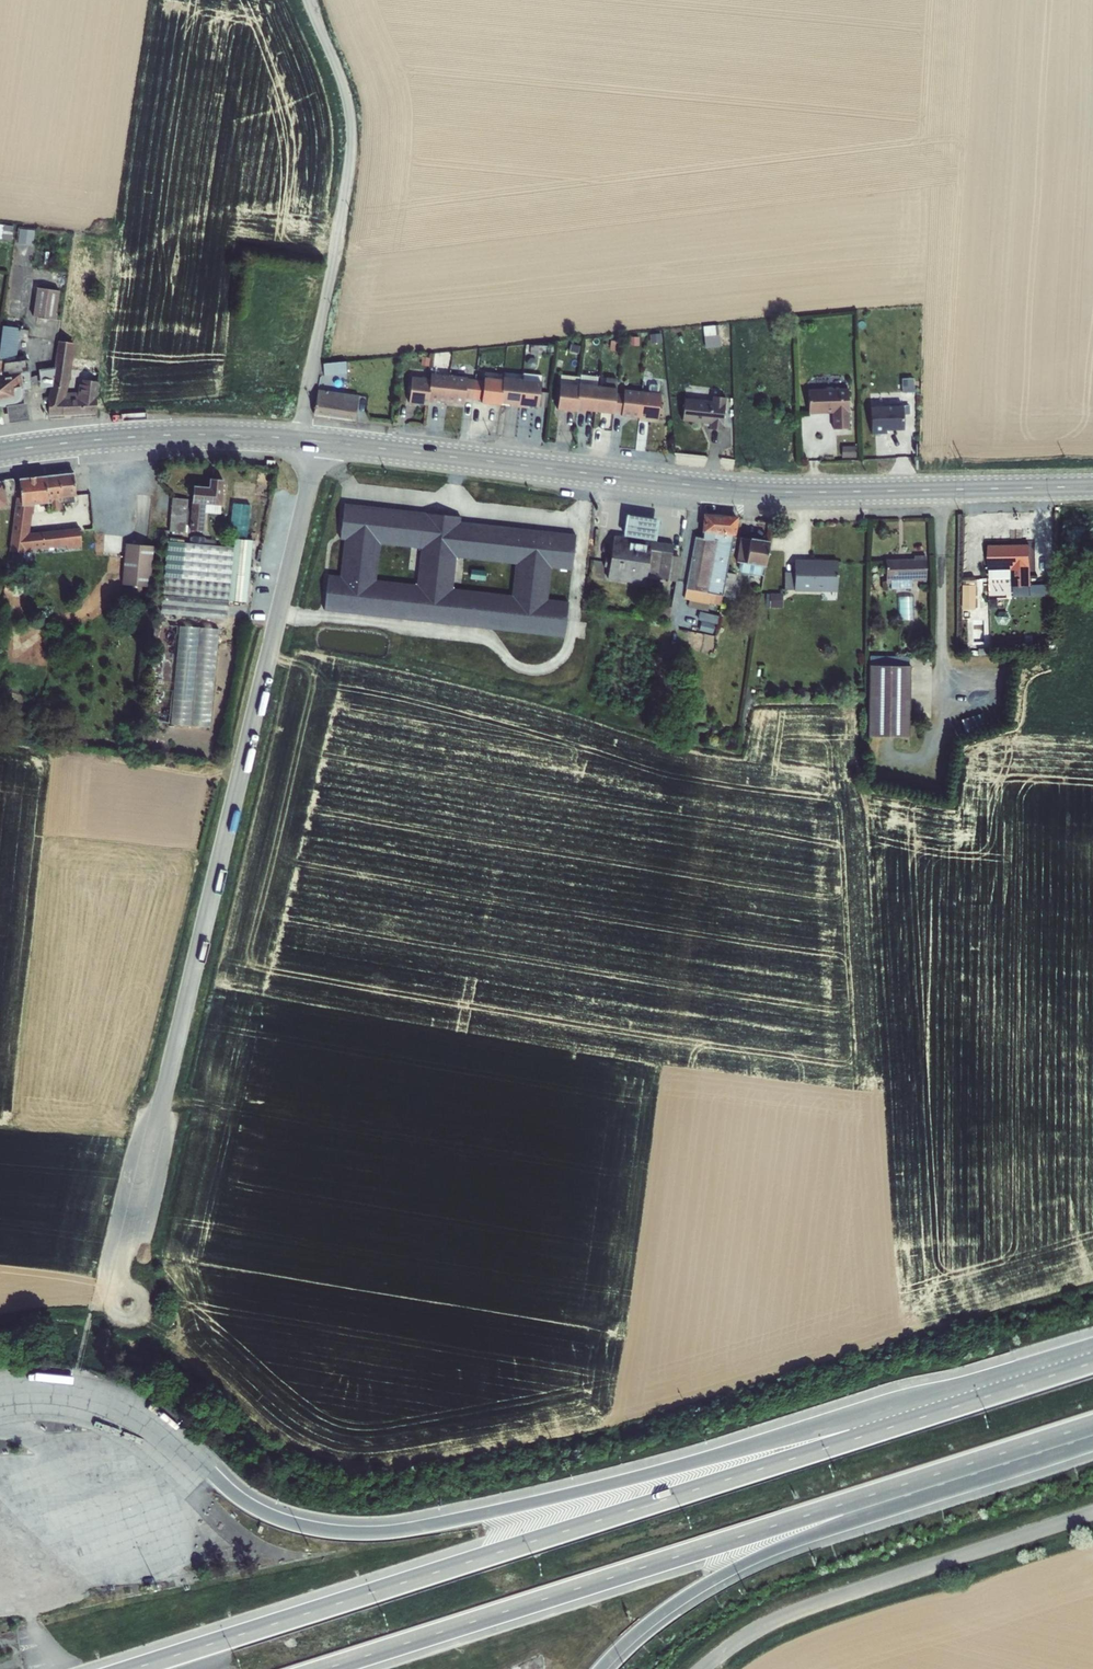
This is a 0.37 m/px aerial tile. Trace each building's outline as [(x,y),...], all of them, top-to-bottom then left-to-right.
[(3,226),(2,240),(10,241),(12,227),(3,226)] [(36,229),(19,228),(19,242),(36,242),(36,229)] [(35,287),(31,317),(52,319),(52,317),(55,318),(59,290),(35,287)] [(6,406),(8,422),(28,420),(26,404),(12,405),(16,404),(18,403),(19,402),(22,397),(23,394),(23,390),(30,389),(28,372),(27,372),(25,361),(5,363),(5,360),(16,359),(19,330),(29,331),(30,320),(6,316),(5,326),(2,326),(0,339),(0,407),(6,406)] [(718,334),(704,335),(705,348),(719,347),(718,334)] [(52,369),(39,370),(41,388),(49,387),(47,416),(96,414),(98,383),(80,380),(77,392),(66,393),(74,344),(57,341),(52,369)] [(531,347),(531,353),(533,353),(533,355),(543,355),(543,345),(534,345),(534,347),(531,347)] [(345,362),(323,364),(324,376),(346,374),(345,362)] [(429,379),(427,405),(428,402),(436,403),(436,401),(446,402),(449,376),(430,373),(429,379)] [(521,380),(518,407),(527,408),(527,406),(537,408),(540,382),(541,375),(521,373),(521,380)] [(559,384),(556,410),(575,412),(578,386),(578,384),(579,376),(560,374),(559,384)] [(578,386),(575,412),(584,413),(584,411),(594,412),(597,386),(597,376),(579,374),(579,376),(578,384),(578,386)] [(449,376),(446,402),(463,404),(464,399),(466,379),(466,378),(449,376)] [(427,405),(429,379),(411,377),(408,403),(427,405)] [(483,381),(481,400),(481,403),(500,405),(500,403),(503,378),(502,378),(502,380),(484,377),(483,381)] [(503,378),(500,403),(510,404),(509,406),(518,407),(521,380),(503,378)] [(466,379),(464,399),(481,400),(483,381),(466,379)] [(915,379),(903,379),(903,394),(915,394),(915,379)] [(597,386),(594,412),(613,414),(613,413),(615,393),(615,388),(597,386)] [(847,388),(807,390),(808,414),(831,413),(832,429),(848,429),(847,388)] [(317,390),(313,414),(354,420),(358,396),(317,390)] [(615,393),(613,413),(621,414),(620,416),(639,418),(641,392),(623,390),(623,394),(615,393)] [(641,392),(639,418),(657,420),(659,394),(641,392)] [(684,398),(682,421),(710,424),(709,429),(722,431),(725,398),(712,397),(712,401),(684,398)] [(902,406),(870,407),(871,434),(886,434),(886,431),(903,430),(902,406)] [(842,446),(842,458),(857,458),(857,446),(842,446)] [(73,474),(44,477),(48,503),(47,503),(48,512),(63,510),(62,503),(73,502),(72,496),(75,496),(73,474)] [(11,535),(9,552),(81,544),(79,528),(30,533),(34,504),(48,503),(44,477),(19,480),(20,497),(16,498),(11,535)] [(7,506),(14,505),(13,495),(14,481),(14,480),(12,479),(3,480),(3,481),(0,482),(0,507),(7,506)] [(193,486),(189,530),(203,532),(204,513),(219,514),(220,506),(221,506),(223,480),(209,479),(208,487),(193,486)] [(229,536),(238,537),(246,538),(251,484),(234,482),(229,536)] [(171,498),(169,531),(186,532),(188,511),(186,511),(187,500),(171,498)] [(459,524),(459,517),(343,504),(339,545),(343,545),(339,576),(327,575),(323,610),(563,638),(567,602),(548,600),(551,569),(571,571),(575,535),(459,524)] [(628,513),(625,535),(656,540),(659,518),(628,513)] [(686,589),(683,599),(688,600),(687,607),(707,611),(708,604),(720,606),(721,596),(734,598),(737,582),(734,581),(735,575),(725,573),(732,535),(734,536),(737,517),(703,514),(701,533),(703,533),(702,538),(694,537),(685,589),(686,589)] [(167,542),(160,614),(226,619),(228,600),(233,548),(213,546),(214,539),(204,538),(204,536),(191,535),(190,544),(167,542)] [(613,536),(606,579),(645,585),(645,584),(656,586),(657,580),(675,582),(679,557),(671,556),(671,553),(672,545),(613,536)] [(233,548),(228,600),(246,601),(252,539),(246,538),(238,537),(234,537),(233,548)] [(739,538),(736,561),(746,563),(745,564),(764,567),(768,542),(750,539),(739,538)] [(125,543),(122,584),(151,586),(154,545),(125,543)] [(988,546),(988,571),(989,571),(989,580),(1009,580),(1009,588),(1007,588),(1007,597),(1027,596),(1027,587),(1030,587),(1029,545),(988,546)] [(913,559),(885,560),(886,584),(890,584),(890,590),(911,589),(911,581),(926,580),(924,556),(913,556),(913,559)] [(794,561),(793,591),(836,592),(837,562),(794,561)] [(961,584),(960,608),(974,609),(974,579),(964,579),(964,584),(961,584)] [(754,584),(752,594),(760,595),(762,585),(754,584)] [(770,594),(770,608),(783,608),(783,594),(770,594)] [(702,621),(699,630),(712,634),(714,624),(702,621)] [(154,623),(146,722),(210,727),(218,629),(176,625),(154,623)] [(869,656),(868,736),(908,737),(909,666),(883,666),(883,657),(869,656)]
